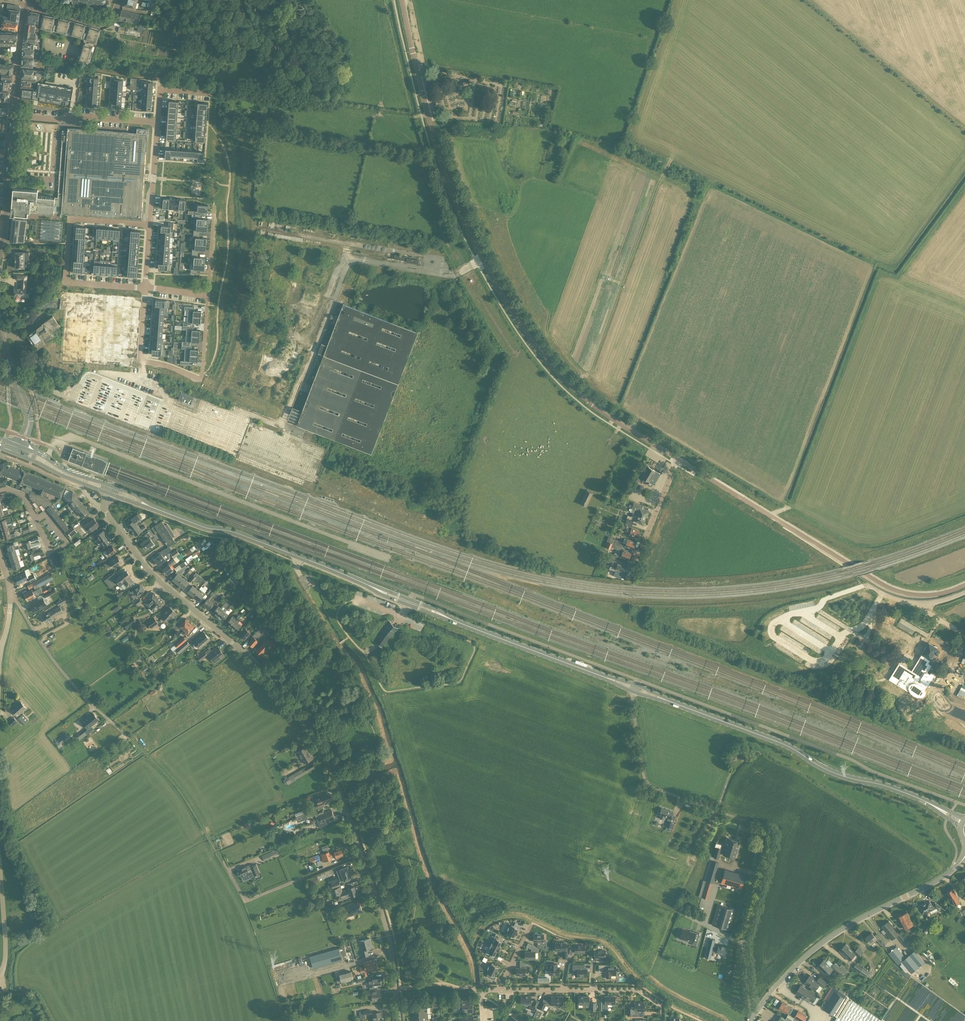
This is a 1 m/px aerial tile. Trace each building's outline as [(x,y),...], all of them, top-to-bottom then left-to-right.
[(123,6),(135,9),(138,0),(124,0),(123,6)] [(147,0),(149,0),(149,1),(148,1),(147,6),(152,7),(150,17),(156,18),(156,14),(158,7),(159,3),(159,0),(147,0)] [(8,4),(7,8),(5,7),(0,6),(0,21),(18,24),(18,23),(19,23),(21,8),(19,6),(10,4),(8,4)] [(131,12),(122,10),(119,20),(121,20),(138,24),(141,15),(131,13),(131,12)] [(26,23),(34,25),(39,25),(40,13),(37,13),(31,12),(28,14),(27,23),(26,23)] [(54,24),(55,19),(55,17),(43,14),(42,17),(41,21),(40,26),(53,28),(54,24)] [(70,20),(58,17),(57,20),(56,24),(55,29),(68,32),(69,27),(70,23),(70,20)] [(18,30),(18,24),(0,21),(0,26),(0,25),(2,25),(2,28),(17,30),(18,30)] [(74,21),(73,24),(72,28),(71,33),(83,36),(84,32),(86,27),(85,27),(86,25),(74,21)] [(24,35),(28,35),(32,36),(32,38),(37,38),(37,36),(40,36),(39,32),(39,30),(39,28),(32,27),(32,26),(34,26),(34,25),(26,23),(25,31),(24,35)] [(100,32),(101,29),(89,25),(88,28),(86,32),(87,32),(85,37),(97,41),(99,36),(100,32)] [(136,35),(137,29),(119,26),(118,32),(136,35)] [(8,45),(8,50),(15,51),(15,50),(16,49),(16,46),(17,39),(18,33),(6,32),(0,32),(0,45),(8,45)] [(28,35),(24,35),(23,42),(38,44),(37,38),(32,38),(32,36),(28,35)] [(94,44),(86,42),(80,61),(88,63),(94,44)] [(37,58),(22,56),(22,57),(22,58),(22,59),(22,60),(22,61),(23,61),(23,64),(22,64),(22,66),(33,67),(33,66),(36,66),(36,63),(37,64),(37,58)] [(13,74),(14,65),(6,65),(0,64),(0,73),(13,74)] [(22,77),(36,79),(37,79),(37,75),(44,76),(44,71),(23,68),(22,77)] [(10,92),(10,89),(12,89),(12,85),(13,79),(0,78),(0,91),(10,92)] [(21,87),(20,97),(33,99),(34,97),(39,98),(39,99),(60,104),(63,89),(39,84),(38,89),(32,88),(21,87)] [(0,91),(0,102),(10,103),(10,98),(9,98),(10,92),(0,91)] [(8,118),(9,108),(0,107),(0,117),(8,118)] [(75,214),(84,215),(142,219),(146,165),(148,129),(137,129),(136,133),(74,128),(67,128),(67,131),(63,130),(60,168),(60,171),(58,192),(55,192),(55,193),(45,192),(46,189),(40,189),(40,193),(38,193),(38,189),(14,187),(12,213),(28,214),(28,211),(53,213),(61,213),(64,213),(66,214),(69,214),(71,214),(73,214),(75,214)] [(201,212),(207,213),(208,205),(195,204),(194,215),(201,215),(201,212)] [(207,226),(208,219),(200,219),(201,215),(194,215),(193,225),(207,226)] [(12,218),(10,241),(24,242),(27,221),(21,220),(19,219),(12,218)] [(62,240),(63,221),(42,220),(41,239),(62,240)] [(193,225),(193,234),(199,235),(199,231),(207,232),(207,226),(193,225)] [(199,235),(193,234),(192,244),(206,245),(206,239),(199,238),(199,235)] [(198,251),(205,251),(206,245),(192,244),(191,254),(198,254),(198,251)] [(25,264),(25,261),(29,261),(29,252),(15,252),(16,268),(25,268),(25,264)] [(193,264),(193,263),(204,264),(205,258),(197,257),(198,254),(191,254),(190,263),(193,264)] [(204,264),(193,263),(193,264),(192,269),(190,269),(190,273),(196,273),(196,270),(204,270),(204,264)] [(17,288),(17,287),(14,287),(14,296),(21,296),(21,297),(25,297),(25,289),(26,289),(27,276),(16,275),(16,279),(21,279),(21,288),(17,288)] [(136,297),(69,292),(65,352),(132,357),(136,297)] [(316,432),(320,434),(371,453),(418,332),(343,304),(327,345),(321,343),(318,353),(323,355),(297,425),(316,432)] [(200,307),(190,306),(190,313),(187,313),(187,316),(193,317),(194,313),(200,314),(200,307)] [(41,324),(42,325),(27,335),(34,345),(35,345),(37,349),(45,343),(42,340),(44,339),(44,338),(49,334),(60,326),(53,316),(41,324)] [(189,320),(189,326),(199,327),(200,321),(193,320),(193,317),(187,316),(187,320),(189,320)] [(199,327),(189,326),(188,332),(186,332),(185,336),(192,336),(192,332),(199,333),(199,327)] [(187,339),(187,345),(198,346),(198,340),(191,340),(192,336),(185,336),(185,339),(187,339)] [(198,346),(187,345),(186,351),(184,351),(184,355),(190,355),(191,352),(197,352),(198,346)] [(186,359),(185,365),(196,366),(196,360),(190,359),(190,355),(184,355),(184,358),(186,359)] [(191,404),(194,396),(181,391),(178,399),(191,404)] [(73,447),(68,460),(85,467),(99,472),(106,474),(106,473),(107,469),(108,468),(108,467),(108,466),(109,464),(110,463),(110,462),(110,461),(109,461),(108,460),(73,447)] [(660,474),(655,471),(653,469),(654,467),(644,461),(642,463),(644,464),(638,475),(638,476),(636,480),(641,483),(644,479),(649,482),(653,485),(660,474)] [(61,497),(65,487),(28,473),(28,472),(22,470),(21,470),(11,466),(7,465),(3,463),(0,464),(0,475),(3,474),(18,480),(17,480),(24,483),(24,482),(39,488),(37,493),(22,487),(21,490),(30,494),(31,496),(29,497),(33,502),(35,501),(39,506),(41,504),(45,509),(46,509),(50,505),(53,503),(48,497),(44,496),(46,492),(61,497)] [(586,490),(580,503),(586,506),(592,494),(593,493),(586,490)] [(68,503),(77,496),(73,491),(66,497),(68,499),(66,501),(68,503)] [(77,496),(68,503),(67,504),(69,506),(68,507),(70,509),(74,506),(80,501),(77,496)] [(74,506),(75,508),(71,512),(73,515),(84,506),(80,501),(74,506)] [(634,513),(645,517),(647,511),(643,510),(645,506),(633,501),(631,508),(634,509),(633,512),(634,513)] [(51,515),(56,512),(50,505),(46,509),(51,515)] [(84,506),(73,515),(75,517),(80,514),(81,516),(88,510),(84,506)] [(128,525),(130,527),(129,528),(130,529),(131,529),(132,530),(138,525),(137,523),(141,520),(142,516),(138,511),(128,518),(131,522),(128,525)] [(56,522),(61,518),(56,512),(51,515),(56,522)] [(645,517),(634,513),(632,519),(627,516),(624,523),(631,525),(633,520),(638,522),(639,522),(642,523),(645,517)] [(92,520),(91,519),(80,528),(85,535),(99,524),(94,518),(92,520)] [(59,526),(64,532),(69,528),(67,525),(68,524),(65,521),(64,522),(59,525),(59,526)] [(167,523),(165,525),(162,521),(152,527),(156,534),(159,532),(168,546),(175,541),(173,537),(175,536),(167,523)] [(138,525),(132,530),(132,531),(132,532),(133,533),(134,533),(136,535),(146,527),(145,525),(140,528),(138,525)] [(70,535),(71,536),(76,531),(72,526),(66,531),(67,531),(65,532),(69,537),(70,535)] [(631,528),(631,529),(628,527),(626,532),(629,533),(629,534),(637,538),(639,531),(631,528)] [(96,535),(98,538),(95,540),(97,543),(107,535),(103,530),(101,531),(99,529),(92,534),(94,537),(96,535)] [(143,536),(146,539),(141,543),(146,549),(151,545),(152,546),(155,544),(149,537),(152,535),(149,531),(143,536)] [(107,535),(97,543),(99,546),(102,543),(104,546),(111,541),(107,535)] [(632,549),(633,546),(634,546),(635,543),(627,539),(626,543),(612,538),(610,542),(609,541),(608,542),(622,547),(623,544),(625,545),(625,546),(632,549)] [(630,553),(623,550),(621,549),(622,547),(608,542),(606,547),(610,549),(611,547),(620,550),(618,555),(621,556),(620,557),(628,560),(628,559),(629,559),(630,556),(631,552),(630,552),(630,553)] [(17,546),(15,546),(14,543),(6,546),(8,552),(16,549),(18,549),(17,546)] [(106,550),(103,552),(107,557),(110,555),(110,556),(117,551),(114,548),(115,547),(113,545),(106,550)] [(10,557),(17,555),(16,549),(8,552),(10,557)] [(177,549),(171,553),(174,558),(180,554),(177,549)] [(160,552),(161,554),(154,559),(159,565),(166,559),(163,555),(165,553),(162,550),(160,552)] [(188,563),(198,556),(197,554),(195,552),(185,559),(187,561),(188,563)] [(51,557),(55,565),(62,562),(57,554),(51,557)] [(12,563),(19,561),(17,555),(10,557),(12,563)] [(122,562),(121,562),(122,561),(120,559),(118,556),(113,559),(110,561),(110,562),(107,564),(109,567),(112,565),(114,567),(122,562)] [(99,566),(107,560),(105,557),(97,563),(99,566)] [(170,566),(174,563),(174,564),(177,562),(173,558),(167,563),(168,564),(162,569),(167,574),(173,569),(170,566)] [(19,561),(12,563),(13,569),(21,567),(19,561)] [(618,563),(617,564),(612,561),(610,565),(615,568),(615,569),(623,572),(626,566),(618,563)] [(187,567),(185,565),(182,568),(178,571),(179,572),(173,579),(178,584),(184,576),(181,574),(187,567)] [(121,571),(123,573),(116,579),(119,583),(120,584),(121,584),(124,588),(134,581),(130,575),(125,568),(121,571)] [(29,578),(31,582),(37,579),(34,573),(28,576),(26,572),(15,577),(19,583),(29,578)] [(51,572),(46,575),(41,578),(28,585),(30,588),(34,586),(35,589),(52,579),(50,576),(53,574),(51,572)] [(192,582),(195,579),(194,579),(198,575),(198,574),(196,572),(194,575),(189,580),(192,582)] [(233,575),(229,579),(235,585),(239,580),(233,575)] [(104,580),(111,588),(116,584),(114,581),(110,576),(104,580)] [(184,576),(178,584),(184,588),(189,582),(186,580),(188,579),(184,576)] [(133,599),(132,600),(134,602),(140,598),(138,595),(141,593),(141,592),(144,590),(143,589),(144,588),(143,587),(142,587),(140,584),(133,590),(135,592),(131,595),(133,599)] [(193,596),(199,588),(196,586),(195,587),(193,585),(188,591),(193,596)] [(41,587),(33,591),(32,589),(27,591),(28,592),(25,594),(28,600),(35,596),(43,592),(41,587)] [(43,594),(45,598),(56,592),(54,588),(43,594)] [(199,588),(193,596),(199,600),(205,593),(199,588)] [(213,598),(217,593),(213,590),(210,594),(204,601),(205,602),(203,604),(209,609),(216,601),(213,598)] [(148,599),(144,603),(149,607),(150,607),(159,597),(154,593),(148,599)] [(215,601),(218,603),(225,596),(223,595),(222,596),(221,595),(215,601)] [(154,612),(158,607),(163,601),(159,597),(150,607),(149,607),(154,612)] [(44,606),(47,605),(43,598),(30,606),(31,607),(30,607),(32,611),(33,611),(34,612),(39,609),(40,609),(45,606),(44,606)] [(213,612),(213,613),(215,614),(218,616),(223,610),(227,605),(231,601),(228,599),(222,605),(221,608),(218,605),(213,612)] [(218,616),(220,618),(220,619),(222,620),(223,621),(228,614),(225,612),(227,609),(228,610),(233,603),(231,601),(227,605),(223,610),(218,616)] [(60,606),(49,612),(42,617),(46,623),(49,621),(50,623),(54,620),(52,618),(63,612),(60,606)] [(161,616),(168,622),(176,613),(170,607),(161,616)] [(226,623),(227,624),(227,625),(228,626),(229,625),(231,627),(240,617),(238,615),(234,619),(231,617),(226,623)] [(127,629),(137,621),(133,616),(123,624),(127,629)] [(240,617),(231,627),(234,630),(233,630),(235,631),(236,631),(236,632),(241,625),(238,623),(242,618),(240,617)] [(146,622),(151,628),(154,626),(155,626),(150,619),(146,622)] [(186,620),(186,619),(184,621),(182,620),(178,624),(179,624),(178,625),(175,623),(170,629),(174,631),(177,627),(180,630),(182,627),(184,629),(190,622),(189,622),(189,621),(187,619),(186,620)] [(373,641),(383,649),(399,628),(389,620),(373,641)] [(267,621),(263,625),(267,629),(271,626),(267,621)] [(190,622),(184,629),(186,631),(184,633),(188,637),(194,629),(192,628),(194,625),(193,625),(193,624),(191,622),(190,623),(190,622)] [(246,629),(252,625),(249,623),(244,627),(244,628),(242,631),(242,632),(240,635),(244,639),(250,633),(246,629)] [(194,642),(193,643),(193,645),(196,648),(197,648),(198,647),(200,648),(210,639),(204,632),(193,641),(194,642)] [(253,636),(253,637),(248,642),(253,647),(258,641),(256,639),(258,637),(255,634),(253,636)] [(183,636),(175,644),(178,647),(186,640),(183,636)] [(259,652),(261,654),(265,650),(266,651),(268,648),(270,645),(274,649),(277,646),(269,637),(265,641),(267,643),(265,645),(263,643),(256,650),(257,650),(257,651),(258,653),(259,652)] [(859,646),(863,640),(858,637),(855,643),(859,646)] [(175,653),(177,651),(179,654),(190,644),(186,640),(178,647),(174,651),(175,653)] [(887,673),(887,674),(887,675),(887,676),(888,676),(888,677),(888,678),(889,678),(889,679),(890,679),(890,680),(891,680),(891,681),(892,681),(893,682),(894,682),(894,683),(895,683),(896,683),(897,683),(898,683),(899,684),(900,683),(901,683),(902,683),(903,683),(903,682),(904,682),(904,681),(905,681),(905,680),(905,679),(911,677),(912,678),(912,679),(913,679),(913,680),(914,680),(914,681),(915,681),(916,682),(917,683),(918,683),(919,683),(920,684),(921,684),(922,684),(923,684),(924,683),(925,683),(926,682),(927,681),(927,680),(927,679),(927,678),(927,677),(927,676),(926,676),(926,675),(926,674),(925,674),(927,671),(929,673),(934,666),(929,663),(935,655),(938,650),(934,648),(929,645),(922,656),(917,652),(913,659),(902,652),(898,658),(896,657),(888,670),(887,671),(887,672),(887,673)] [(207,654),(214,663),(221,657),(220,657),(224,654),(217,646),(207,654)] [(205,651),(197,657),(200,661),(208,655),(205,651)] [(11,709),(17,716),(26,708),(20,701),(11,709)] [(80,734),(79,733),(76,735),(80,740),(94,729),(91,726),(99,720),(93,712),(82,721),(87,729),(86,729),(80,734)] [(17,718),(23,725),(28,720),(23,714),(17,718)] [(61,743),(68,738),(64,733),(57,739),(58,740),(55,742),(58,745),(59,748),(61,746),(60,744),(61,743)] [(297,751),(304,763),(313,758),(306,746),(297,751)] [(734,761),(743,753),(740,749),(731,757),(734,761)] [(305,767),(285,779),(288,785),(296,780),(295,780),(308,772),(309,772),(309,771),(316,768),(313,763),(305,767)] [(318,803),(315,804),(317,808),(323,806),(325,805),(324,803),(332,799),(330,793),(323,795),(322,794),(316,797),(318,803)] [(323,806),(317,808),(318,811),(314,812),(318,824),(320,828),(328,825),(327,821),(335,818),(331,809),(324,812),(323,809),(324,808),(323,806)] [(664,820),(665,817),(671,819),(673,812),(661,808),(659,814),(661,815),(659,818),(664,820)] [(298,822),(307,818),(305,813),(296,817),(298,822)] [(727,838),(722,854),(734,858),(739,841),(727,838)] [(718,859),(721,849),(716,847),(713,858),(718,859)] [(324,853),(321,854),(323,862),(332,859),(331,857),(335,856),(336,857),(343,855),(341,849),(334,851),(334,852),(330,853),(329,851),(324,853)] [(311,864),(320,860),(318,855),(309,858),(311,864)] [(712,861),(706,881),(703,880),(700,892),(705,894),(705,895),(708,896),(718,862),(712,861)] [(238,871),(237,872),(237,873),(238,875),(239,875),(240,877),(245,875),(246,879),(251,877),(254,875),(254,876),(260,873),(256,864),(250,866),(252,870),(249,871),(246,866),(237,869),(238,871)] [(340,869),(343,876),(340,878),(340,877),(339,878),(341,881),(340,881),(341,882),(341,881),(344,880),(344,881),(345,881),(345,880),(351,878),(352,878),(352,877),(352,878),(350,874),(351,873),(350,870),(349,871),(348,867),(348,866),(347,866),(340,869)] [(720,883),(725,884),(741,889),(745,875),(724,870),(720,883)] [(309,879),(311,885),(319,882),(317,876),(309,879)] [(342,899),(351,896),(357,894),(354,886),(348,888),(348,889),(342,891),(340,885),(333,887),(334,892),(337,901),(342,899)] [(949,889),(947,891),(947,892),(951,900),(952,900),(955,906),(960,903),(957,897),(957,896),(953,889),(951,890),(949,889)] [(329,902),(328,899),(325,900),(328,907),(333,905),(332,901),(329,902)] [(919,906),(923,914),(936,907),(939,910),(942,907),(935,902),(933,905),(932,906),(930,901),(919,906)] [(347,906),(350,915),(361,910),(358,902),(347,906)] [(723,917),(726,907),(719,905),(718,911),(716,911),(715,915),(723,917)] [(733,909),(726,907),(723,917),(732,919),(733,916),(731,915),(733,909)] [(898,916),(904,929),(913,925),(907,912),(898,916)] [(714,925),(721,927),(723,917),(715,915),(714,918),(715,919),(714,925)] [(731,923),(732,919),(723,917),(721,927),(728,929),(729,923),(731,923)] [(889,921),(882,926),(887,932),(886,933),(892,940),(897,936),(900,933),(894,926),(889,921)] [(514,926),(511,924),(510,928),(508,927),(507,929),(508,930),(507,934),(514,937),(515,934),(517,934),(518,932),(517,931),(518,928),(520,929),(522,926),(515,923),(514,926)] [(693,940),(697,942),(698,938),(694,937),(695,933),(682,929),(679,938),(692,942),(693,942),(693,940)] [(865,937),(870,943),(872,945),(877,940),(883,948),(884,947),(882,944),(884,942),(877,934),(875,936),(872,932),(865,937)] [(905,935),(912,942),(918,937),(913,932),(910,935),(907,932),(905,935)] [(535,934),(533,934),(533,941),(540,941),(540,945),(546,945),(546,941),(543,941),(543,934),(537,934),(537,933),(535,933),(535,934)] [(490,944),(499,948),(500,946),(499,946),(501,941),(504,942),(505,939),(496,934),(494,937),(492,935),(489,942),(491,943),(490,944)] [(358,941),(363,956),(368,955),(367,949),(372,947),(370,938),(358,941)] [(715,940),(709,938),(706,950),(704,957),(710,959),(712,951),(716,953),(715,955),(722,957),(723,954),(726,955),(728,947),(725,947),(725,946),(721,945),(721,946),(718,945),(718,946),(713,945),(715,940)] [(354,961),(349,942),(343,944),(344,946),(348,958),(349,963),(354,961)] [(555,949),(555,951),(562,951),(562,958),(567,958),(567,947),(565,947),(565,942),(562,942),(562,943),(559,943),(560,942),(555,942),(555,944),(554,944),(554,949),(555,949)] [(498,951),(499,948),(490,944),(489,946),(491,947),(488,952),(491,953),(489,956),(495,959),(496,956),(494,955),(497,950),(498,951)] [(846,944),(839,951),(849,960),(855,954),(858,957),(864,952),(859,947),(854,952),(846,944)] [(525,952),(525,959),(535,959),(535,952),(538,952),(538,948),(532,945),(531,948),(531,949),(531,952),(525,952)] [(902,961),(911,972),(924,962),(915,950),(906,958),(896,946),(889,953),(898,964),(902,961)] [(313,968),(342,959),(338,948),(310,956),(313,968)] [(596,958),(601,958),(601,959),(604,959),(604,958),(605,958),(605,950),(594,950),(594,956),(596,956),(596,958)] [(360,969),(361,972),(378,968),(375,959),(363,962),(365,968),(360,969)] [(833,969),(824,960),(817,967),(826,976),(833,969)] [(488,973),(486,976),(494,980),(496,977),(494,975),(495,973),(497,973),(498,971),(497,970),(498,967),(491,963),(490,967),(488,966),(487,969),(488,969),(487,972),(488,973)] [(549,970),(549,974),(552,974),(553,975),(553,976),(554,976),(555,976),(555,975),(556,974),(559,974),(559,967),(558,967),(558,964),(547,964),(547,970),(549,970)] [(573,964),(573,973),(577,973),(577,976),(577,977),(578,978),(580,978),(581,977),(581,976),(587,976),(587,973),(588,972),(588,970),(587,970),(587,969),(584,969),(584,968),(584,964),(573,964)] [(869,973),(865,970),(856,964),(853,968),(867,977),(869,973)] [(522,968),(516,968),(516,975),(519,975),(520,976),(522,976),(522,975),(525,975),(525,968),(528,968),(528,965),(522,965),(522,968)] [(606,971),(605,975),(606,975),(606,978),(611,978),(611,975),(616,975),(616,974),(616,970),(616,966),(605,966),(605,968),(603,968),(603,966),(604,965),(599,965),(599,971),(604,971),(603,971),(606,971)] [(834,970),(841,977),(846,972),(839,965),(834,970)] [(351,971),(339,974),(342,983),(351,981),(351,979),(353,978),(351,971)] [(805,982),(815,990),(819,984),(823,987),(827,982),(819,977),(817,980),(810,975),(805,982)] [(370,986),(370,988),(378,988),(378,984),(380,984),(380,981),(380,979),(380,978),(376,978),(376,977),(369,978),(369,979),(368,979),(369,981),(369,986),(370,986)] [(958,984),(951,977),(949,980),(951,982),(954,984),(953,985),(956,987),(958,984)] [(823,1008),(837,1017),(835,1020),(883,1020),(845,994),(845,993),(840,989),(839,990),(831,985),(831,989),(825,998),(826,999),(828,1001),(823,1008)] [(801,986),(795,993),(804,999),(805,997),(812,1002),(817,996),(809,991),(801,986)] [(378,989),(368,990),(369,997),(372,997),(372,1001),(381,1000),(380,992),(378,992),(377,990),(378,990),(378,989)] [(528,1004),(530,1004),(530,1009),(534,1011),(539,1001),(535,999),(535,1000),(531,1000),(531,996),(527,996),(524,996),(521,996),(521,1004),(525,1004),(525,1005),(526,1005),(527,1005),(528,1005),(528,1004)] [(549,1004),(551,1004),(551,1005),(553,1005),(553,1006),(554,1006),(555,1006),(555,1007),(556,1007),(557,1007),(557,1006),(558,1006),(559,1006),(559,1005),(563,1005),(563,996),(551,996),(551,999),(548,999),(546,1002),(542,1000),(538,1008),(543,1010),(546,1004),(546,1005),(547,1005),(548,1005),(549,1004)] [(579,996),(579,1004),(586,1004),(586,1007),(591,1007),(591,1010),(595,1010),(595,1003),(591,1003),(591,1004),(589,1004),(589,996),(579,996)] [(608,1004),(611,1004),(612,1006),(614,1004),(615,1004),(615,1003),(616,1002),(615,1000),(615,996),(605,996),(605,999),(601,999),(601,1007),(602,1007),(602,1010),(608,1010),(608,1004)] [(463,1009),(463,1013),(472,1012),(472,1004),(465,1004),(464,1001),(456,1002),(457,1009),(463,1009)] [(628,1005),(628,1016),(638,1016),(638,1011),(644,1011),(644,1008),(645,1008),(646,1007),(646,1006),(645,1006),(645,1005),(644,1005),(644,1003),(634,1003),(634,1005),(628,1005)] [(783,1003),(779,1008),(786,1013),(786,1012),(789,1013),(792,1008),(786,1004),(786,1005),(783,1003)] [(414,1015),(428,1014),(427,1008),(423,1008),(423,1007),(413,1008),(414,1015)] [(536,1009),(533,1016),(538,1019),(542,1012),(536,1009)] [(359,1011),(360,1019),(365,1018),(365,1015),(371,1014),(370,1010),(359,1011)] [(798,1010),(794,1017),(801,1020),(804,1020),(807,1015),(798,1010)] [(382,1020),(381,1020),(380,1012),(372,1013),(373,1018),(372,1019),(372,1020),(382,1020)]
